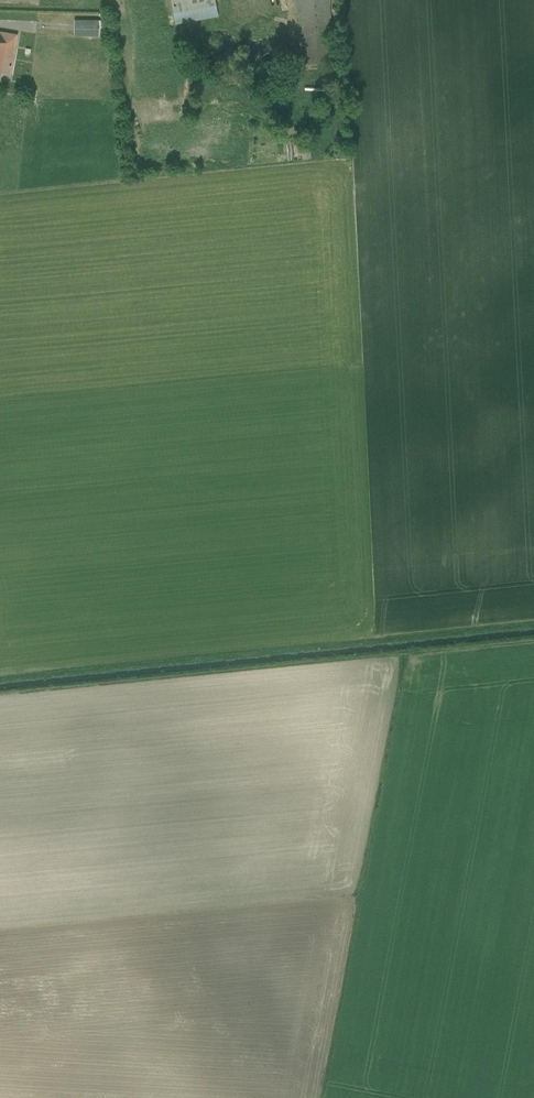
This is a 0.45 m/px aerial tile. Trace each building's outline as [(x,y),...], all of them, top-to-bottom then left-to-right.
[(173,12),(175,24),(193,20),(218,16),(216,9),(215,4),(215,0),(171,0),(173,12)] [(301,63),(332,62),(329,0),(298,0),(301,63)] [(74,20),(74,35),(99,35),(99,20),(74,20)] [(1,72),(10,74),(17,34),(0,31),(0,77),(1,72)] [(20,88),(19,91),(21,93),(23,94),(28,92),(29,89),(27,86),(24,85),(20,88)] [(291,136),(292,159),(302,158),(301,135),(291,136)]
